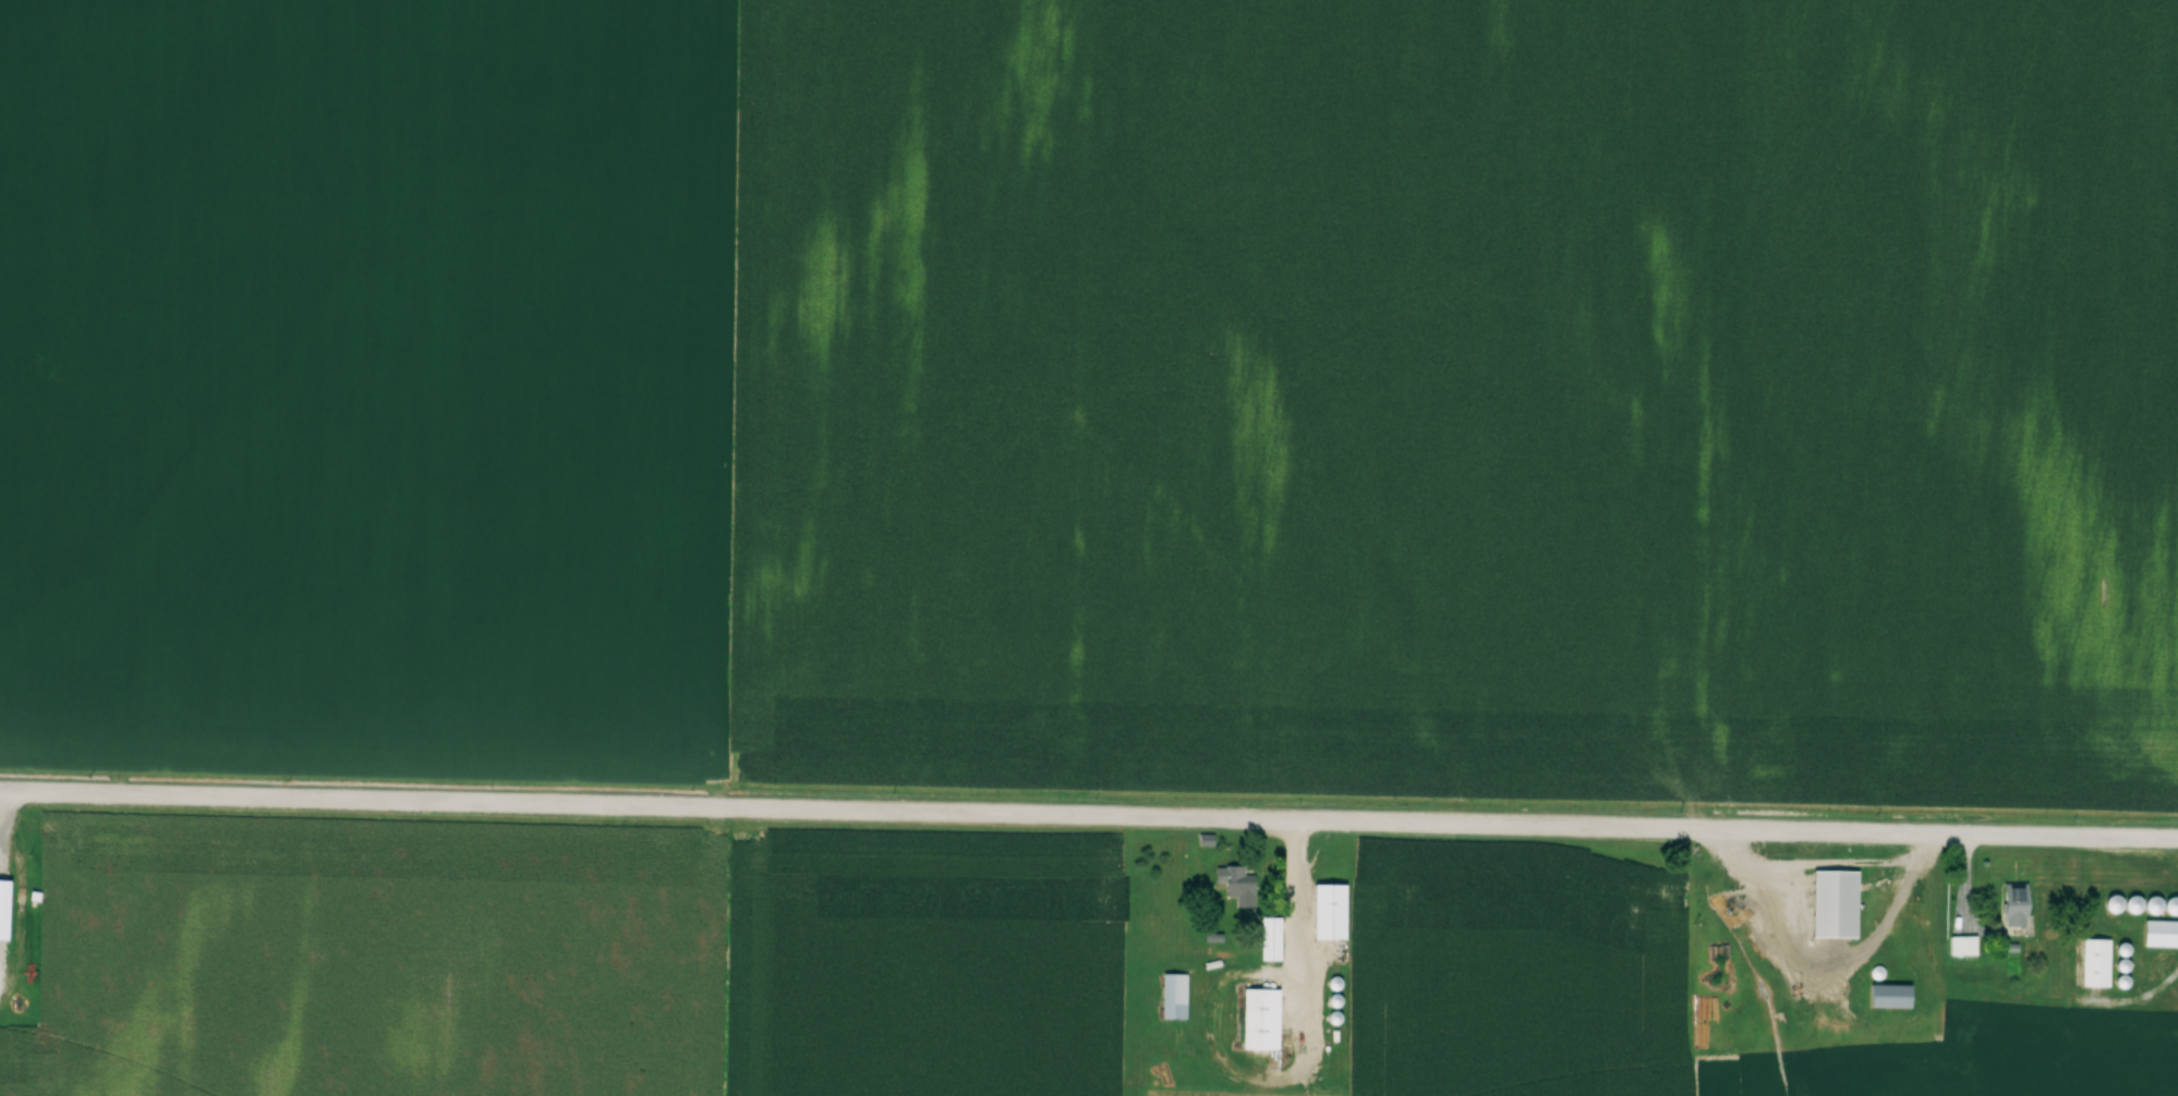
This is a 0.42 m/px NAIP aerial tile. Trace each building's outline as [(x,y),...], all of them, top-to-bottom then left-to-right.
[(1252,875),(1243,875),(1243,867),(1213,867),(1213,883),(1223,883),(1223,897),(1252,897),(1252,875)] [(1809,938),(1854,939),(1855,872),(1809,872),(1809,938)] [(1345,940),(1345,884),(1311,884),(1311,940),(1345,940)] [(1260,945),(1279,945),(1279,918),(1260,918),(1260,945)] [(2142,921),(2141,948),(2177,949),(2177,922),(2142,921)] [(2108,988),(2108,940),(2080,940),(2080,988),(2108,988)] [(1160,1019),(1184,1019),(1184,975),(1160,975),(1160,1019)] [(1877,1004),(1911,1004),(1911,984),(1877,984),(1877,1004)] [(1240,990),(1240,1050),(1275,1051),(1276,990),(1240,990)]
